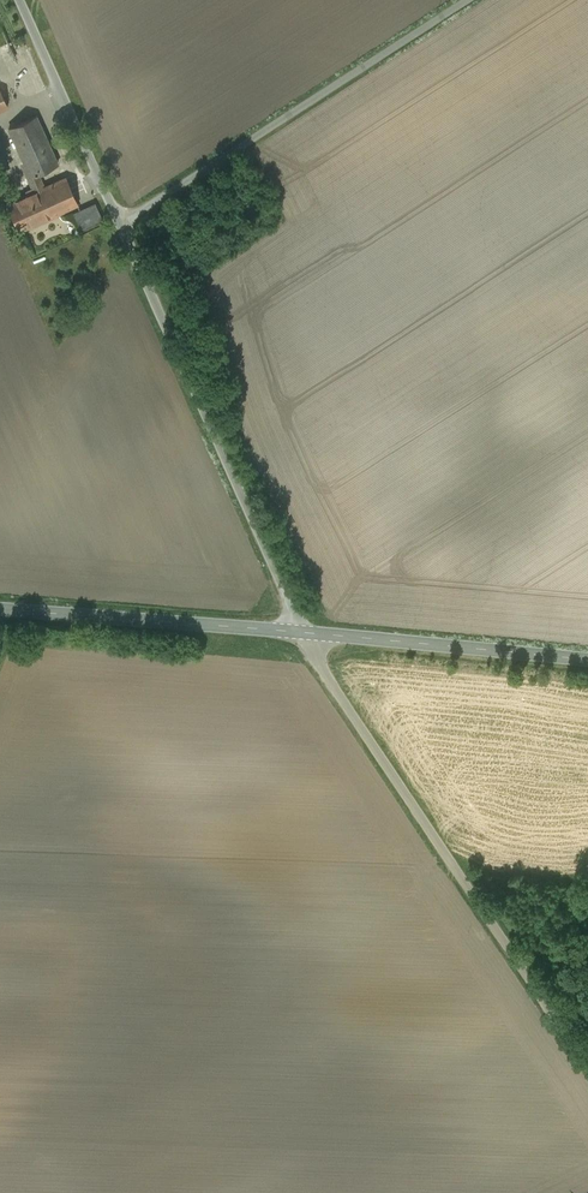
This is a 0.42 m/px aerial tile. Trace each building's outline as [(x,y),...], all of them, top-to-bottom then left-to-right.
[(9,105),(0,85),(0,109),(9,105)] [(35,111),(5,124),(29,176),(58,163),(35,111)] [(66,172),(5,203),(21,233),(81,203),(66,172)] [(71,212),(80,229),(101,219),(92,201),(71,212)]
